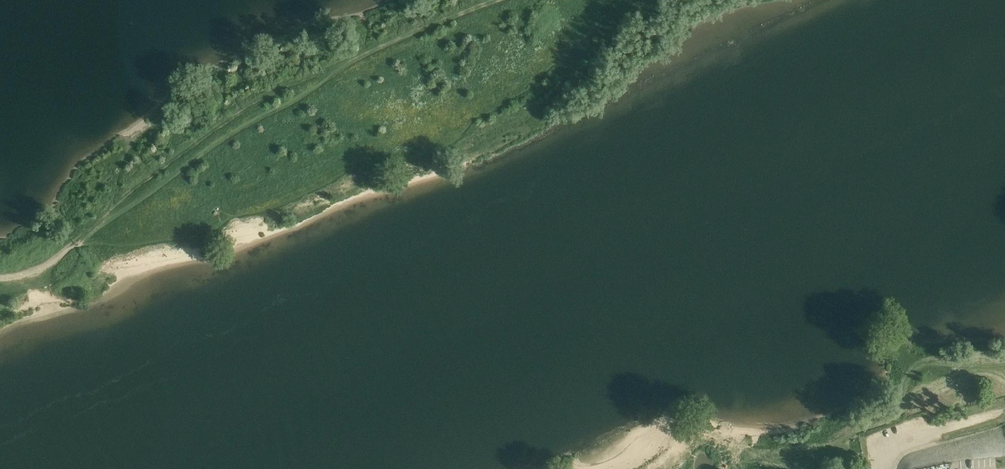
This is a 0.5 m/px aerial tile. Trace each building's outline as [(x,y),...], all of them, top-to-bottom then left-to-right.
[(952,468),(976,468),(992,468),(992,458),(952,460),(952,468)]
